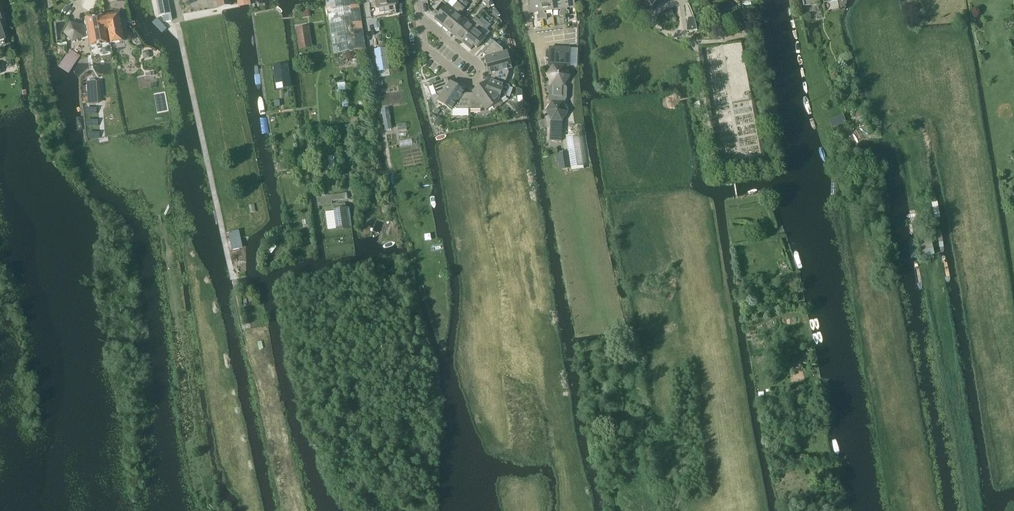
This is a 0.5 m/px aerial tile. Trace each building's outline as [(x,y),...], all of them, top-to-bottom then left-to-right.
[(160,16),(172,14),(169,0),(157,0),(160,16)] [(334,55),(366,50),(358,0),(326,0),(334,55)] [(395,0),(368,0),(369,4),(375,3),(376,9),(396,6),(395,0)] [(542,20),(539,0),(528,0),(530,13),(538,12),(539,15),(537,15),(537,20),(542,20)] [(553,10),(551,0),(539,0),(542,20),(547,19),(546,14),(545,14),(545,11),(553,10)] [(553,10),(561,9),(561,12),(559,12),(560,17),(565,17),(563,0),(551,0),(553,10)] [(565,17),(570,16),(569,11),(567,11),(567,8),(575,7),(574,0),(563,0),(565,17)] [(638,6),(645,10),(652,9),(657,3),(656,0),(637,0),(638,6)] [(444,27),(461,5),(457,2),(452,8),(447,4),(434,19),(444,27)] [(452,34),(465,19),(460,15),(465,9),(461,5),(444,27),(452,34)] [(310,8),(302,9),(303,16),(311,15),(310,8)] [(672,8),(664,11),(667,18),(675,15),(672,8)] [(91,47),(111,44),(125,41),(120,13),(86,19),(91,47)] [(461,42),(479,20),(475,17),(470,23),(465,19),(452,34),(461,42)] [(479,20),(461,42),(470,49),(474,46),(477,48),(487,37),(481,32),(486,26),(479,20)] [(688,26),(688,30),(688,31),(698,30),(696,21),(688,21),(688,24),(688,26)] [(71,22),(64,33),(73,42),(85,37),(83,25),(71,22)] [(309,26),(296,28),(300,50),(312,48),(309,26)] [(493,41),(484,54),(487,57),(484,58),(487,66),(510,60),(508,51),(504,52),(503,49),(493,41)] [(66,45),(58,46),(59,55),(67,54),(66,45)] [(551,101),(546,111),(551,121),(551,141),(562,141),(563,121),(569,112),(564,102),(566,99),(566,89),(564,86),(570,76),(566,69),(570,67),(571,47),(565,47),(550,47),(549,61),(549,66),(552,68),(547,75),(553,85),(550,88),(549,98),(551,101)] [(510,60),(487,66),(490,75),(492,74),(492,75),(491,77),(490,79),(505,84),(509,73),(508,70),(513,69),(510,60)] [(287,63),(273,65),(276,83),(283,82),(284,87),(290,86),(287,63)] [(380,72),(376,74),(379,81),(384,79),(380,72)] [(448,79),(433,84),(437,95),(440,97),(437,101),(445,106),(458,86),(451,81),(450,83),(448,79)] [(487,81),(479,86),(493,106),(501,101),(506,97),(510,86),(505,84),(490,79),(489,83),(487,81)] [(97,81),(87,82),(89,103),(98,102),(97,81)] [(346,82),(338,83),(339,95),(347,94),(346,82)] [(458,86),(445,106),(452,112),(452,117),(469,117),(469,110),(469,93),(464,93),(466,92),(458,86)] [(474,93),(469,93),(469,110),(481,110),(483,108),(486,111),(493,106),(479,86),(472,91),(474,93)] [(864,110),(854,112),(856,121),(866,119),(864,110)] [(439,116),(434,124),(439,128),(444,120),(439,116)] [(408,123),(400,124),(401,131),(409,130),(408,123)] [(332,132),(322,133),(323,142),(333,141),(332,132)] [(569,153),(558,155),(560,170),(584,167),(579,137),(567,138),(569,153)] [(334,155),(328,156),(331,173),(337,172),(334,155)] [(289,163),(278,164),(279,172),(290,170),(289,163)] [(336,195),(317,198),(318,206),(331,205),(330,201),(347,199),(346,193),(336,195)] [(336,208),(334,208),(337,230),(350,229),(347,207),(336,208)] [(240,231),(229,233),(232,250),(243,248),(240,231)]
